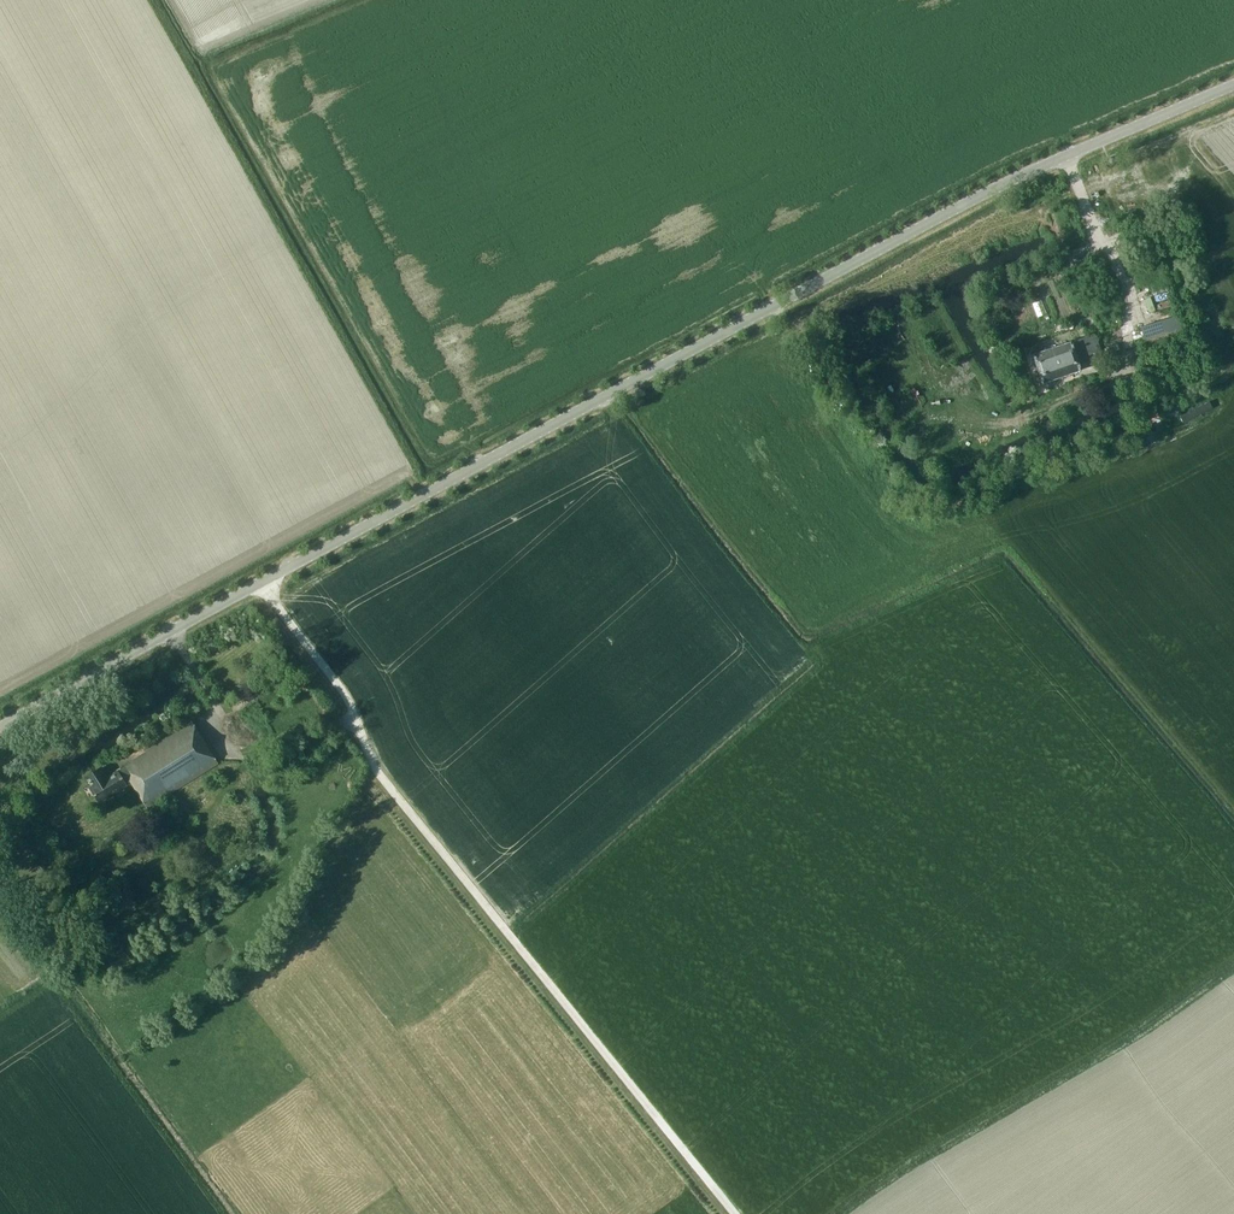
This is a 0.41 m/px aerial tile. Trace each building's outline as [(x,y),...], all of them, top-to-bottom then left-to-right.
[(1171,287),(1156,288),(1157,309),(1172,308),(1171,287)] [(1033,294),(1030,289),(1025,293),(1028,297),(1033,294)] [(1147,341),(1185,328),(1180,314),(1142,327),(1147,341)] [(1195,331),(1184,334),(1188,346),(1198,343),(1195,331)] [(1095,336),(1033,356),(1043,385),(1080,373),(1076,364),(1101,356),(1095,336)] [(1145,368),(1154,364),(1152,357),(1164,352),(1161,344),(1139,352),(1145,368)] [(1163,354),(1153,357),(1155,364),(1165,360),(1163,354)] [(1182,421),(1213,410),(1211,404),(1180,415),(1182,421)] [(100,803),(131,783),(147,809),(219,764),(191,720),(144,750),(146,752),(131,761),(132,763),(107,778),(101,768),(86,778),(92,788),(91,789),(100,803)]
